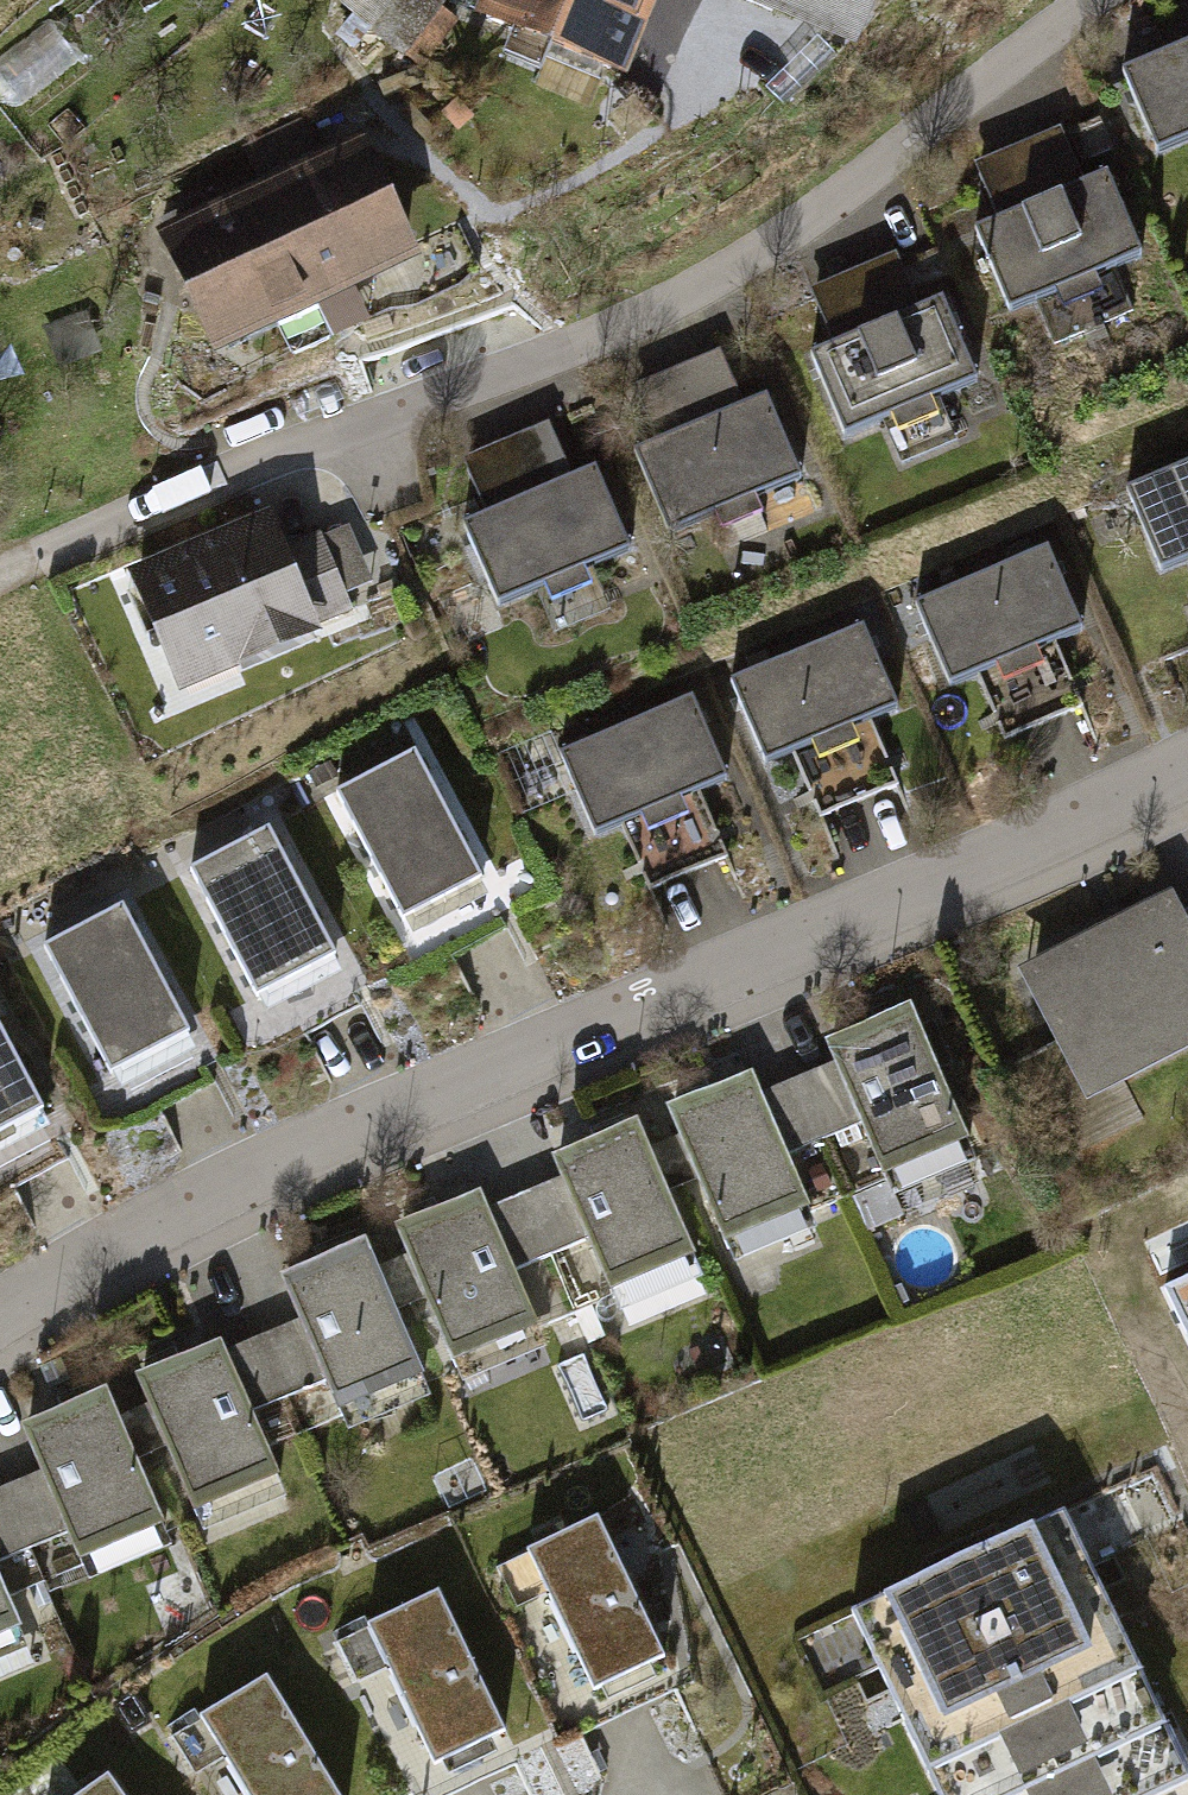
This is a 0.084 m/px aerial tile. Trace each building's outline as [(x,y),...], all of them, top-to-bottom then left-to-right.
[(655,0),(493,0),(475,43),(625,106),(668,5),(655,0)] [(782,19),(866,45),(880,0),(788,0),(782,19)] [(1126,87),(1161,166),(1187,154),(1187,59),(1126,87)] [(1107,134),(1081,146),(1093,173),(1119,162),(1107,134)] [(310,314),(419,262),(364,147),(255,200),(310,314)] [(1016,328),(1034,320),(1050,357),(1143,316),(1126,279),(1153,268),(1114,181),(1087,193),(1067,148),(984,185),(1003,230),(977,241),(1016,328)] [(200,366),(310,314),(255,200),(145,252),(200,366)] [(938,258),(911,269),(924,297),(950,285),(938,258)] [(846,451),(892,431),(903,457),(953,434),(942,409),(983,391),(944,304),(917,316),(897,271),(814,308),(834,353),(807,364),(846,451)] [(669,543),(713,524),(725,549),(777,526),(766,501),(807,483),(768,396),(741,408),(721,363),(637,400),(657,445),(631,456),(669,543)] [(593,432),(567,443),(579,470),(605,459),(593,432)] [(501,625),(548,604),(557,624),(607,602),(598,582),(638,565),(600,478),(572,490),(553,445),(469,482),(489,527),(463,538),(501,625)] [(1163,597),(1187,587),(1187,498),(1132,521),(1163,597)] [(120,615),(173,727),(398,619),(359,537),(301,565),(287,536),(120,615)] [(922,623),(953,700),(1006,679),(1012,695),(1058,677),(1051,661),(1094,643),(1063,566),(922,623)] [(734,702),(766,779),(818,758),(825,774),(870,756),(863,739),(907,722),(875,645),(734,702)] [(563,776),(594,853),(646,832),(653,848),(698,830),(692,813),(735,796),(704,719),(563,776)] [(334,822),(408,951),(494,902),(421,773),(334,822)] [(188,903),(261,1033),(348,984),(275,855),(188,903)] [(1022,1011),(1078,1122),(1187,1067),(1187,928),(1022,1011)] [(41,982),(114,1111),(201,1062),(128,933),(41,982)] [(865,1143),(896,1212),(985,1173),(922,1030),(833,1070),(838,1081),(805,1096),(832,1157),(865,1143)] [(56,1142),(0,1044),(0,1174),(56,1142)] [(741,1278),(822,1242),(792,1175),(832,1157),(805,1096),(765,1113),(758,1096),(676,1132),(682,1145),(664,1153),(693,1218),(711,1211),(741,1278)] [(619,1326),(702,1289),(675,1227),(693,1218),(664,1153),(646,1161),(640,1148),(557,1185),(562,1196),(529,1210),(559,1276),(591,1262),(619,1326)] [(465,1398),(550,1360),(520,1293),(559,1276),(529,1210),(491,1227),(485,1214),(400,1252),(407,1267),(389,1275),(416,1336),(434,1328),(465,1398)] [(349,1445),(431,1409),(401,1342),(416,1336),(389,1275),(375,1281),(368,1267),(286,1303),(299,1332),(261,1349),(292,1420),(330,1404),(349,1445)] [(1166,1295),(1187,1342),(1187,1284),(1166,1295)] [(580,1319),(592,1348),(607,1341),(594,1312),(580,1319)] [(171,1471),(206,1551),(290,1514),(255,1437),(292,1420),(261,1349),(224,1366),(221,1360),(139,1396),(146,1413),(131,1419),(157,1477),(171,1471)] [(67,1556),(86,1598),(174,1559),(141,1485),(157,1477),(131,1419),(115,1426),(109,1411),(21,1450),(39,1492),(7,1506),(35,1570),(67,1556)] [(41,1676),(1,1585),(35,1570),(7,1506),(0,1509),(0,1694),(41,1676)] [(845,1610),(934,1794),(1139,1794),(1182,1775),(1055,1510),(845,1610)] [(588,1520),(518,1553),(584,1690),(654,1657),(588,1520)] [(427,1595),(357,1628),(423,1765),(493,1732),(427,1595)] [(190,1717),(237,1794),(328,1794),(257,1678),(190,1717)] [(69,1794),(110,1794),(96,1776),(69,1794)]
